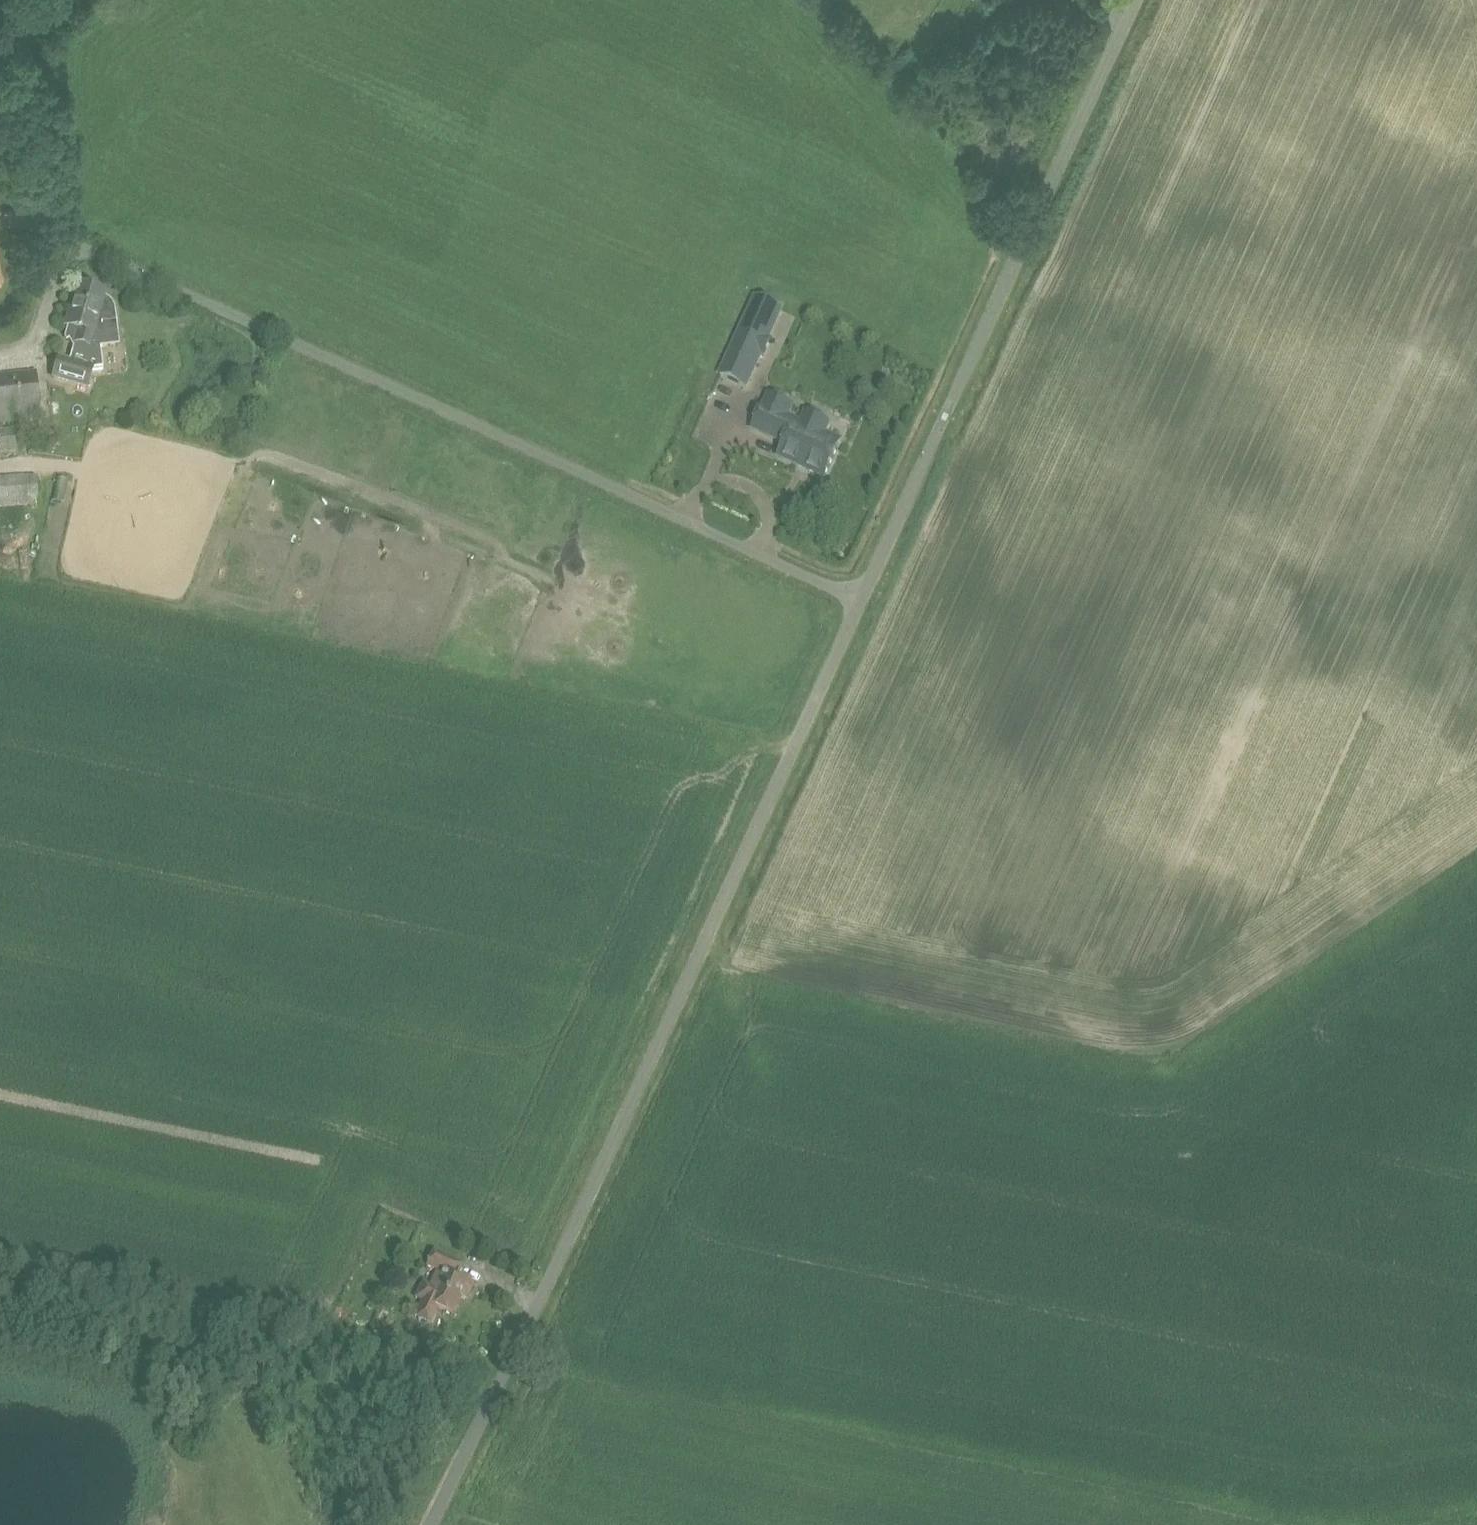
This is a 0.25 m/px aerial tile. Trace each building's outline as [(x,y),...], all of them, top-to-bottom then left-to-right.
[(105,298),(106,294),(77,286),(66,326),(68,327),(65,335),(73,348),(69,362),(58,359),(53,378),(87,388),(93,369),(103,368),(99,335),(118,333),(116,316),(115,316),(115,308),(113,305),(111,302),(108,299),(105,298)] [(755,299),(744,324),(720,375),(746,387),(760,355),(764,356),(771,341),(767,339),(781,310),(755,299)] [(40,421),(37,370),(0,374),(0,425),(40,421)] [(840,442),(823,435),(828,424),(806,414),(801,425),(786,418),(791,407),(769,397),(764,408),(763,407),(753,429),(785,443),(779,457),(824,477),(840,442)] [(14,431),(0,432),(0,453),(16,452),(14,431)] [(46,498),(46,488),(0,491),(0,510),(37,508),(36,499),(46,498)] [(430,1324),(438,1309),(453,1316),(461,1298),(464,1299),(467,1294),(470,1296),(475,1283),(456,1275),(461,1264),(433,1251),(426,1266),(437,1271),(429,1287),(434,1290),(428,1303),(422,1300),(415,1317),(418,1319),(418,1322),(424,1325),(427,1323),(430,1324)]
